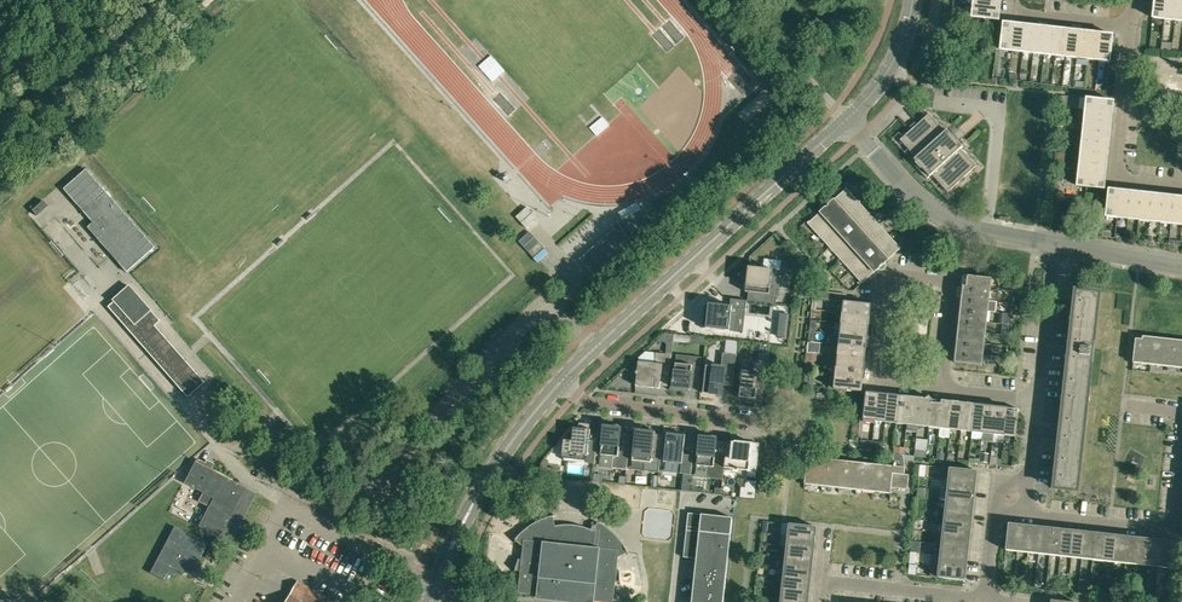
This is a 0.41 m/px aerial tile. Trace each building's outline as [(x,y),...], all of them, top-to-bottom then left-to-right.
[(975,6),(999,9),(1000,0),(975,0),(975,6)] [(1164,17),(1166,0),(1155,0),(1153,16),(1164,17)] [(1175,18),(1177,0),(1166,0),(1164,17),(1175,18)] [(999,9),(975,6),(973,17),(998,20),(999,9)] [(1001,48),(1012,49),(1014,25),(1003,24),(1001,41),(1001,48)] [(1012,49),(1023,50),(1025,26),(1014,25),(1012,49)] [(1033,52),(1036,27),(1025,26),(1023,50),(1033,52)] [(1033,52),(1044,53),(1047,28),(1036,27),(1033,52)] [(1058,30),(1047,28),(1044,53),(1055,54),(1058,30)] [(1055,54),(1066,55),(1069,31),(1058,30),(1055,54)] [(1080,32),(1069,31),(1066,55),(1077,56),(1080,32)] [(1077,56),(1088,57),(1091,33),(1080,32),(1077,56)] [(1088,57),(1099,59),(1102,34),(1091,33),(1088,57)] [(1102,34),(1099,59),(1110,60),(1113,35),(1102,34)] [(1086,109),(1111,112),(1112,100),(1088,98),(1086,109)] [(1110,123),(1111,112),(1086,109),(1085,120),(1110,123)] [(948,192),(951,189),(960,181),(962,183),(966,179),(964,177),(977,166),(961,148),(963,147),(957,140),(958,139),(956,137),(954,135),(953,136),(947,129),(945,131),(929,114),(917,125),(915,123),(911,127),(912,129),(900,140),(916,157),(914,159),(917,162),(915,163),(921,169),(922,167),(930,176),(932,174),(948,192)] [(1109,133),(1110,123),(1085,120),(1084,131),(1109,133)] [(1068,131),(1060,130),(1059,130),(1058,138),(1067,139),(1068,131)] [(1084,131),(1083,142),(1107,144),(1109,133),(1084,131)] [(1106,155),(1107,144),(1083,142),(1082,152),(1106,155)] [(1054,161),(1059,161),(1065,162),(1066,153),(1055,152),(1054,161)] [(1105,166),(1106,155),(1082,152),(1081,163),(1105,166)] [(1105,166),(1081,163),(1079,175),(1104,177),(1105,166)] [(86,227),(126,272),(154,247),(85,169),(63,189),(92,222),(86,227)] [(1103,188),(1104,177),(1079,175),(1078,185),(1081,186),(1081,189),(1082,190),(1089,190),(1090,187),(1103,188)] [(863,283),(870,276),(879,267),(880,268),(881,267),(880,267),(883,264),(883,265),(884,264),(883,264),(900,249),(846,189),(831,202),(830,201),(829,200),(828,200),(827,200),(826,200),(825,200),(824,200),(823,201),(822,202),(822,203),(821,204),(821,205),(821,206),(822,207),(822,208),(823,209),(808,223),(863,283)] [(1106,215),(1117,216),(1120,192),(1109,190),(1106,215)] [(1099,201),(1099,194),(1086,192),(1085,199),(1099,201)] [(1131,193),(1120,192),(1117,216),(1128,217),(1131,193)] [(1131,193),(1128,217),(1139,218),(1142,194),(1131,193)] [(1152,195),(1142,194),(1139,218),(1150,219),(1152,195)] [(1152,195),(1150,219),(1161,221),(1163,196),(1152,195)] [(1174,197),(1163,196),(1161,221),(1171,222),(1174,197)] [(1171,222),(1181,223),(1181,198),(1174,197),(1171,222)] [(527,207),(516,216),(526,228),(537,218),(527,207)] [(656,212),(648,216),(654,227),(662,223),(656,212)] [(524,247),(533,258),(544,248),(534,237),(524,247)] [(748,269),(745,268),(743,281),(747,281),(745,292),(748,292),(747,300),(776,304),(780,270),(748,267),(748,269)] [(968,287),(989,289),(990,278),(966,275),(966,276),(969,277),(969,279),(966,279),(965,287),(968,287)] [(131,335),(154,315),(128,285),(111,299),(113,302),(107,307),(131,335)] [(988,300),(989,289),(968,287),(968,290),(965,290),(963,297),(988,300)] [(833,300),(846,301),(847,294),(815,290),(814,298),(833,300)] [(1099,293),(1076,290),(1071,330),(1094,333),(1099,293)] [(987,311),(988,300),(963,297),(962,308),(987,311)] [(704,312),(702,328),(743,333),(743,332),(736,331),(738,309),(746,309),(747,300),(731,299),(730,306),(709,304),(708,312),(704,312)] [(846,302),(844,313),(868,315),(870,305),(870,304),(846,301),(845,302),(846,302)] [(985,322),(987,311),(962,308),(961,319),(985,322)] [(868,315),(844,313),(843,323),(867,326),(868,315)] [(159,320),(154,315),(131,335),(186,397),(204,382),(153,325),(159,320)] [(960,330),(984,332),(985,322),(961,319),(960,330)] [(843,323),(842,334),(866,337),(867,326),(843,323)] [(983,343),(984,332),(960,330),(959,340),(983,343)] [(1090,373),(1094,333),(1071,330),(1067,370),(1090,373)] [(865,348),(866,337),(842,334),(841,345),(865,348)] [(706,338),(691,336),(690,344),(705,346),(706,338)] [(1135,339),(1133,363),(1181,368),(1181,343),(1135,339)] [(958,352),(982,354),(983,343),(959,340),(958,352)] [(841,345),(840,356),(864,358),(865,348),(841,345)] [(981,366),(982,354),(958,352),(956,363),(981,366)] [(669,375),(671,354),(656,353),(654,364),(638,362),(637,372),(636,372),(636,374),(637,374),(636,386),(660,388),(661,374),(669,375)] [(733,386),(737,355),(723,353),(721,367),(706,366),(703,393),(722,395),(723,385),(733,386)] [(690,389),(691,375),(699,376),(701,358),(688,356),(687,365),(676,364),(674,380),(673,380),(672,381),(671,381),(670,390),(688,392),(688,389),(690,389)] [(863,369),(864,358),(840,356),(838,367),(863,369)] [(754,399),(756,399),(758,379),(766,380),(768,364),(754,362),(753,370),(743,369),(742,372),(740,372),(739,381),(741,382),(740,397),(746,398),(745,400),(754,401),(754,399)] [(838,367),(837,377),(862,380),(863,369),(838,367)] [(1086,412),(1090,373),(1067,370),(1063,410),(1086,412)] [(860,391),(862,380),(837,377),(836,389),(860,391)] [(863,418),(875,420),(878,395),(866,394),(863,418)] [(878,395),(875,420),(886,421),(889,396),(878,395)] [(886,421),(895,422),(898,397),(889,396),(886,421)] [(895,422),(908,423),(910,399),(898,397),(895,422)] [(910,399),(908,423),(919,424),(921,400),(910,399)] [(919,424),(929,425),(932,401),(921,400),(919,424)] [(929,425),(940,427),(943,402),(932,401),(929,425)] [(951,428),(954,403),(943,402),(940,427),(951,428)] [(951,428),(962,429),(965,405),(954,403),(951,428)] [(962,429),(973,430),(975,406),(965,405),(962,429)] [(973,430),(983,431),(986,407),(975,406),(973,430)] [(994,432),(997,408),(986,407),(983,431),(994,432)] [(994,432),(1005,434),(1008,409),(997,408),(994,432)] [(1019,410),(1008,409),(1005,434),(1017,435),(1019,410)] [(1059,450),(1082,453),(1086,412),(1063,410),(1059,450)] [(564,440),(563,452),(571,453),(571,454),(577,455),(577,456),(580,456),(580,455),(586,456),(586,460),(586,463),(594,464),(598,434),(590,433),(590,430),(590,426),(586,426),(586,424),(579,423),(578,428),(573,428),(572,441),(564,440)] [(629,447),(619,446),(621,428),(618,428),(619,425),(607,424),(607,426),(604,426),(601,455),(613,456),(611,468),(627,470),(629,447)] [(653,451),(655,432),(651,431),(651,429),(640,428),(640,430),(636,430),(632,461),(644,462),(643,471),(659,472),(661,452),(653,451)] [(685,435),(667,433),(664,462),(681,464),(680,473),(691,475),(693,455),(683,454),(685,435)] [(723,479),(724,468),(725,458),(715,457),(717,438),(716,438),(716,436),(701,434),(701,437),(700,437),(697,465),(708,467),(707,478),(723,479)] [(724,468),(730,469),(737,469),(737,470),(739,470),(748,471),(747,476),(756,477),(758,453),(751,452),(752,442),(741,441),(735,441),(735,442),(727,441),(725,458),(724,468)] [(914,456),(926,457),(926,450),(915,449),(914,456)] [(1079,485),(1082,453),(1059,450),(1055,489),(1078,491),(1079,485)] [(990,463),(997,464),(998,457),(991,456),(990,463)] [(897,466),(898,462),(894,462),(894,466),(808,457),(805,484),(822,486),(891,493),(892,487),(908,489),(909,474),(904,473),(905,467),(897,466)] [(184,483),(213,498),(198,526),(230,543),(256,494),(255,493),(255,495),(245,489),(245,488),(195,462),(184,483)] [(950,479),(974,482),(976,471),(952,468),(950,479)] [(973,493),(974,482),(950,479),(949,490),(973,493)] [(683,482),(682,490),(689,491),(690,483),(683,482)] [(948,501),(972,504),(973,493),(949,490),(948,501)] [(972,504),(948,501),(947,512),(971,515),(972,504)] [(970,526),(971,515),(947,512),(946,523),(970,526)] [(733,517),(688,513),(684,557),(697,558),(692,601),(724,601),(733,517)] [(551,516),(547,517),(543,519),(539,521),(535,523),(531,525),(528,528),(524,531),(521,534),(518,537),(515,540),(514,542),(516,541),(523,547),(522,560),(519,560),(520,559),(519,559),(515,572),(515,573),(516,570),(520,572),(518,593),(537,595),(537,598),(578,601),(594,601),(600,601),(613,601),(614,600),(614,593),(616,582),(620,582),(620,584),(621,584),(620,570),(619,570),(619,571),(617,571),(618,557),(627,553),(628,555),(629,554),(627,550),(625,546),(622,543),(620,539),(617,536),(614,533),(610,530),(607,527),(603,524),(599,522),(595,520),(593,519),(593,520),(598,522),(594,531),(590,529),(586,528),(582,527),(579,526),(574,525),(570,525),(566,525),(562,525),(558,525),(555,526),(553,517),(556,516),(556,515),(551,516)] [(970,526),(946,523),(944,534),(968,536),(970,526)] [(791,524),(789,535),(814,537),(815,527),(791,524)] [(1017,550),(1020,526),(1009,525),(1006,549),(1017,550)] [(1031,527),(1020,526),(1017,550),(1028,551),(1031,527)] [(206,544),(174,527),(150,572),(163,579),(167,573),(173,576),(177,570),(183,573),(186,567),(193,570),(206,544)] [(1039,552),(1042,528),(1031,527),(1028,551),(1039,552)] [(1053,529),(1042,528),(1039,552),(1050,553),(1053,529)] [(1063,530),(1053,529),(1050,553),(1061,555),(1063,530)] [(1063,530),(1061,555),(1072,556),(1074,532),(1063,530)] [(1085,533),(1074,532),(1072,556),(1083,557),(1085,533)] [(1096,534),(1085,533),(1083,557),(1094,558),(1096,534)] [(967,547),(968,536),(944,534),(943,545),(967,547)] [(1104,559),(1107,535),(1096,534),(1094,558),(1104,559)] [(813,548),(814,537),(789,535),(788,546),(813,548)] [(1118,536),(1107,535),(1104,559),(1115,560),(1118,536)] [(1129,537),(1118,536),(1115,560),(1126,562),(1129,537)] [(1137,563),(1140,539),(1129,537),(1126,562),(1137,563)] [(1151,540),(1140,539),(1137,563),(1148,564),(1151,540)] [(1162,541),(1151,540),(1148,564),(1159,565),(1162,541)] [(1173,542),(1162,541),(1159,565),(1170,566),(1173,542)] [(1173,542),(1170,566),(1181,568),(1181,556),(1181,543),(1173,542)] [(966,558),(967,547),(943,545),(942,556),(966,558)] [(788,546),(787,556),(812,559),(813,548),(788,546)] [(909,551),(908,562),(915,563),(916,552),(909,551)] [(810,570),(812,559),(787,556),(786,567),(810,570)] [(965,569),(966,558),(942,556),(941,567),(965,569)] [(810,570),(786,567),(785,578),(809,581),(810,570)] [(965,569),(941,567),(940,577),(964,580),(965,569)] [(808,592),(809,581),(785,578),(784,589),(808,592)] [(1080,578),(1079,593),(1090,594),(1090,590),(1091,579),(1080,578)] [(298,582),(287,601),(334,601),(298,582)] [(784,589),(782,600),(804,601),(807,601),(808,592),(784,589)]
